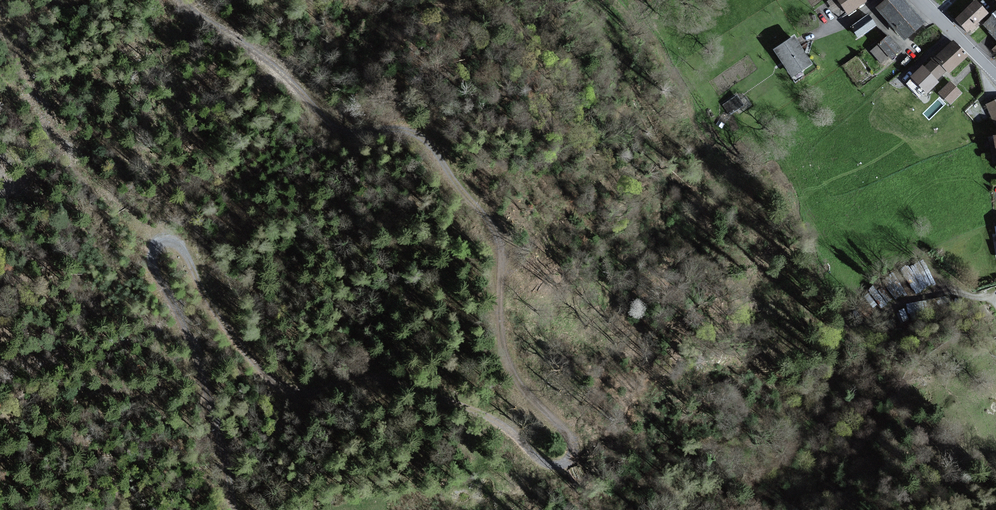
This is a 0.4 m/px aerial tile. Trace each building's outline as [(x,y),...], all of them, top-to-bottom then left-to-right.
[(836,11),(841,7),(836,0),(827,0),(836,11)] [(847,13),(866,0),(838,0),(847,13)] [(903,0),(886,0),(877,8),(904,39),(923,23),(903,0)] [(987,13),(975,0),(956,19),(968,32),(987,13)] [(982,24),(995,39),(995,11),(982,24)] [(874,26),(867,16),(852,27),(858,37),(874,26)] [(811,63),(792,37),(774,51),(793,77),(811,63)] [(900,53),(887,38),(870,53),(883,68),(900,53)] [(966,56),(952,42),(923,70),(934,81),(947,69),(950,72),(966,56)] [(960,95),(948,84),(937,94),(949,106),(960,95)] [(722,101),(728,112),(742,105),(736,94),(722,101)] [(984,107),(995,127),(995,126),(995,101),(984,107)]
